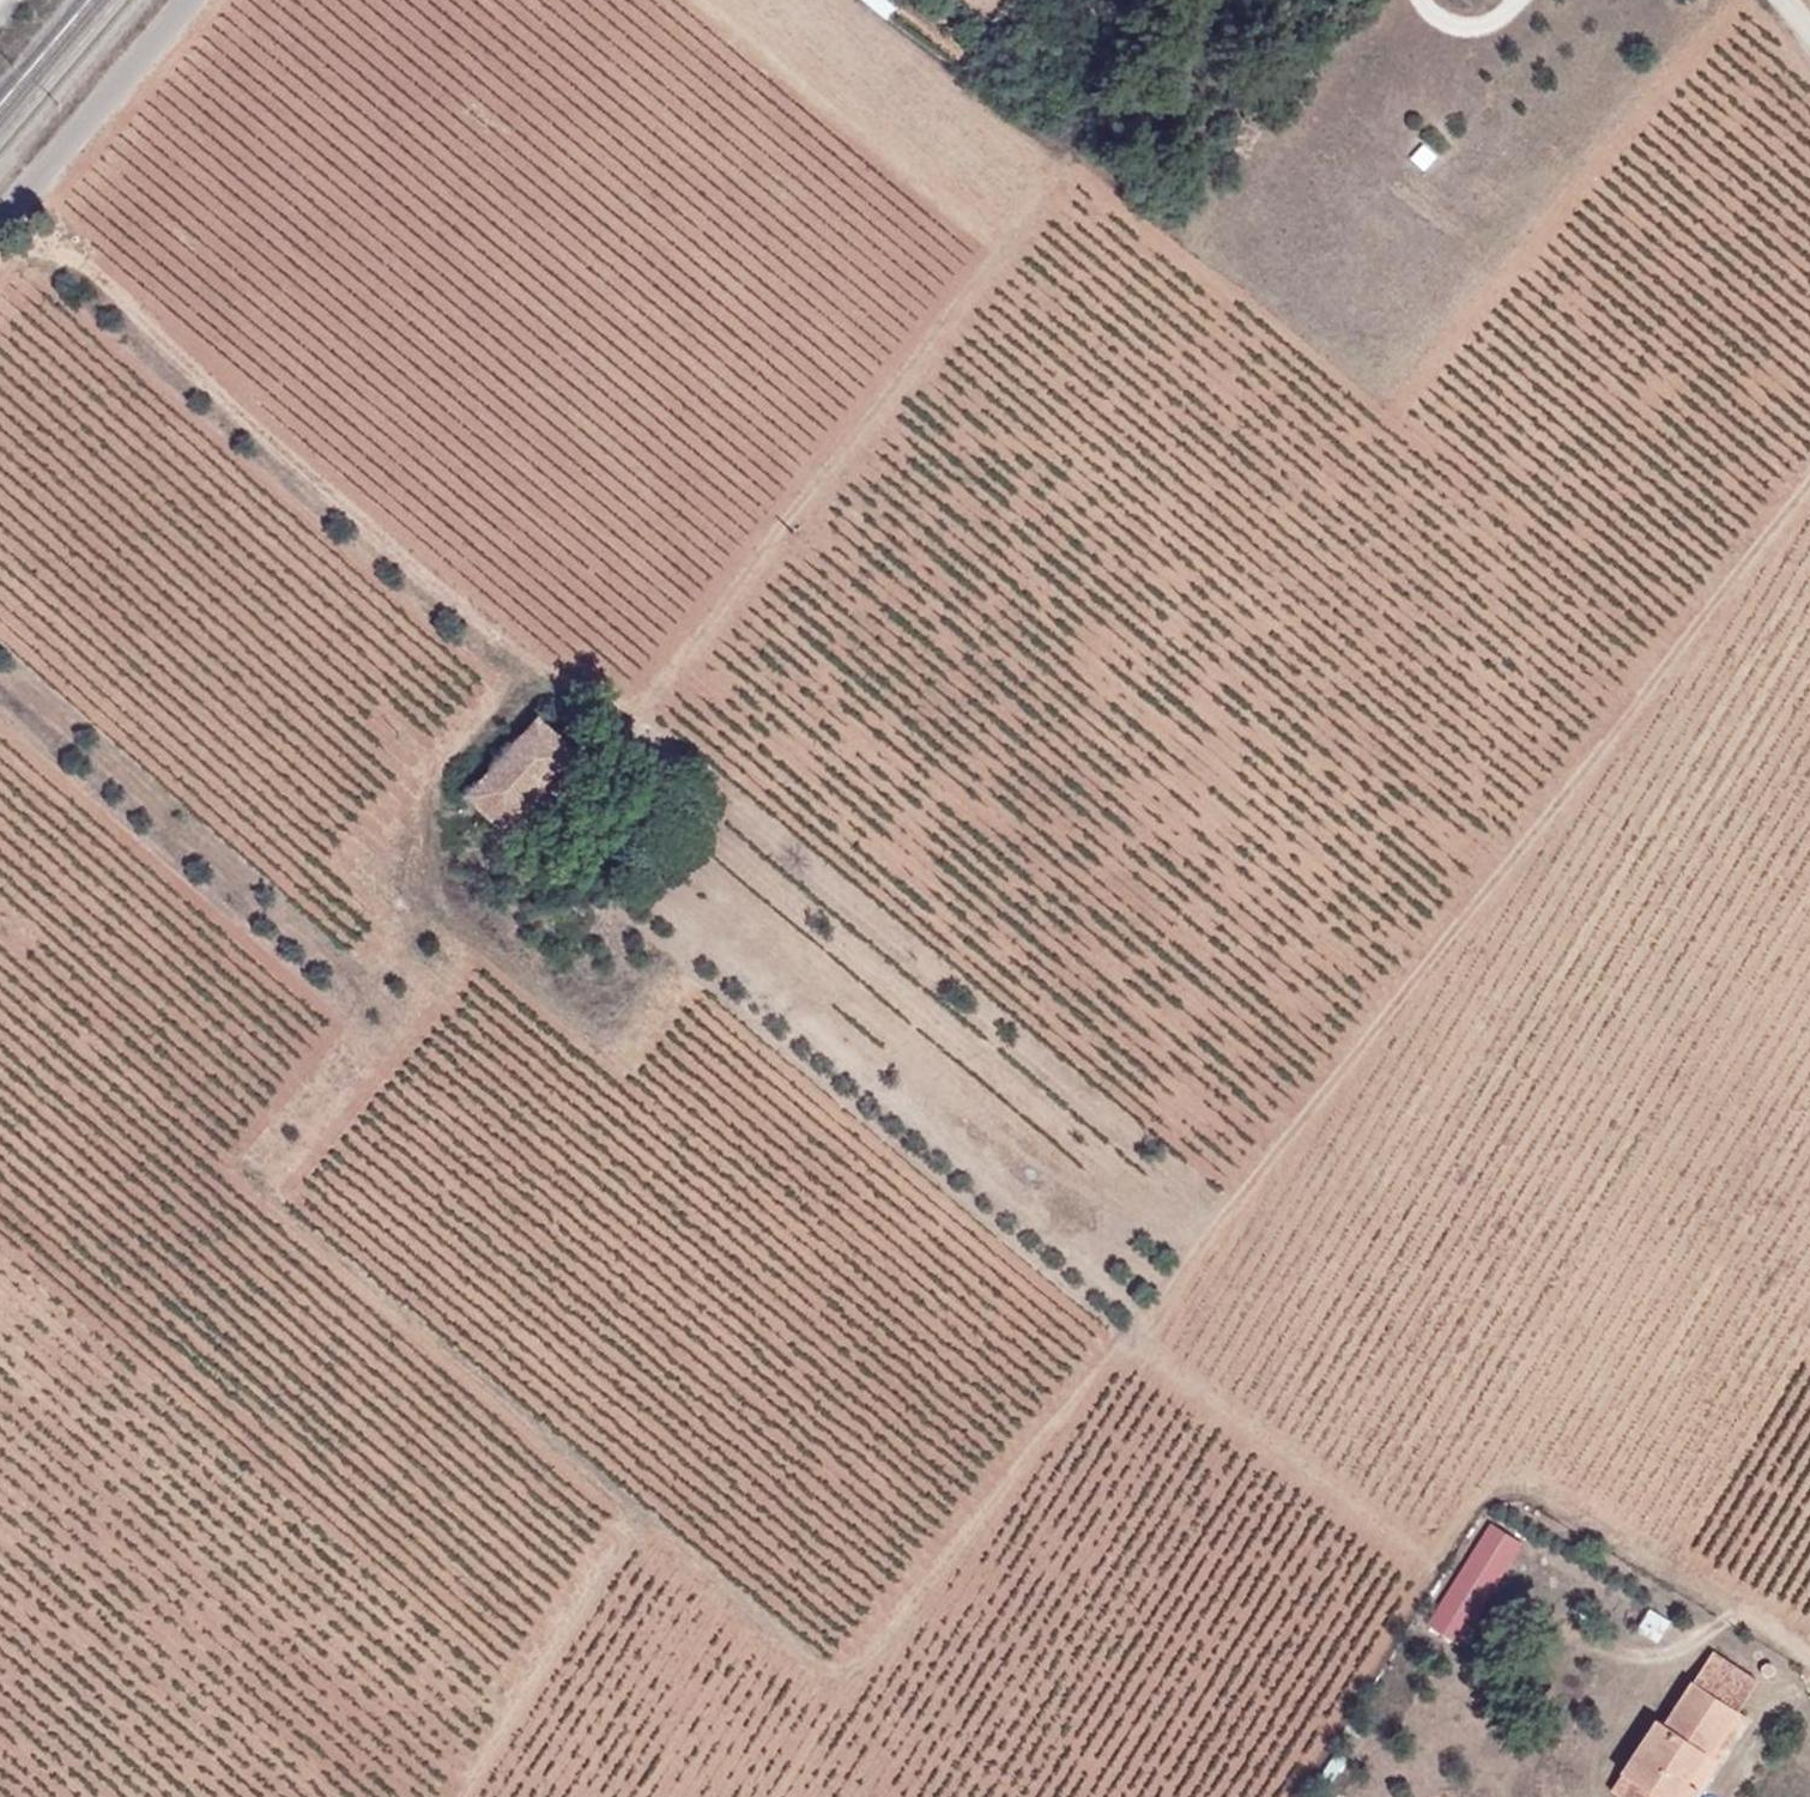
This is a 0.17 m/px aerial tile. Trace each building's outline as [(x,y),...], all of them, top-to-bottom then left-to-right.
[(895,0),(870,0),(886,11),(895,0)] [(549,728),(529,709),(457,786),(496,824),(578,736),(559,717),(549,728)] [(1494,1521),(1430,1623),(1466,1646),(1530,1544),(1494,1521)] [(1707,1655),(1689,1683),(1733,1712),(1751,1684),(1707,1655)] [(1685,1681),(1660,1718),(1654,1715),(1613,1775),(1617,1777),(1605,1796),(1694,1796),(1718,1761),(1707,1753),(1735,1712),(1733,1712),(1689,1683),(1685,1681)]
